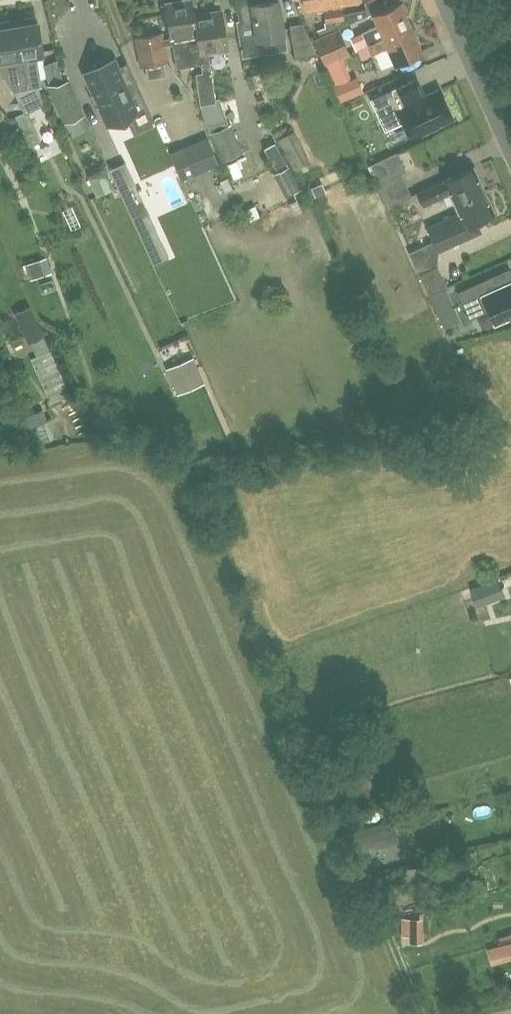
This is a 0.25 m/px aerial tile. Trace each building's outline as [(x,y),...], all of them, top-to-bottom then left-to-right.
[(172,44),(176,67),(201,63),(196,33),(195,33),(193,14),(194,14),(192,0),(180,0),(166,2),(170,37),(164,38),(165,45),(172,44)] [(240,23),(253,20),(255,21),(253,24),(254,29),(256,31),(258,38),(271,35),(273,47),(285,44),(283,33),(278,0),(237,0),(240,23)] [(331,0),(303,0),(304,6),(318,4),(319,11),(324,11),(325,27),(318,29),(319,36),(336,28),(334,20),(331,0)] [(343,0),(345,0),(331,0),(334,20),(336,28),(337,28),(368,14),(366,9),(344,12),(342,8),(345,7),(343,0)] [(373,12),(379,24),(362,31),(368,44),(377,40),(384,37),(411,26),(400,1),(387,6),(384,0),(380,0),(366,6),(369,13),(373,12)] [(216,101),(208,52),(227,50),(221,10),(194,14),(193,14),(195,33),(196,33),(201,63),(202,72),(196,73),(200,104),(216,101)] [(28,87),(41,85),(35,53),(43,52),(38,21),(36,21),(35,15),(24,17),(25,23),(18,24),(28,84),(28,87)] [(10,26),(9,20),(0,21),(0,69),(13,90),(28,87),(28,84),(18,24),(10,26)] [(295,56),(316,52),(302,23),(290,25),(295,56)] [(382,52),(389,49),(395,62),(422,51),(411,26),(384,37),(377,40),(381,50),(382,52)] [(336,28),(319,36),(313,38),(325,62),(344,55),(349,52),(337,28),(336,28)] [(362,31),(350,37),(355,50),(357,49),(368,44),(362,31)] [(162,32),(135,38),(141,65),(145,64),(148,78),(166,74),(163,60),(168,60),(165,45),(164,38),(162,32)] [(377,40),(368,44),(372,54),(381,50),(377,40)] [(368,44),(357,49),(362,58),(372,54),(368,44)] [(344,55),(325,62),(334,86),(353,78),(344,55)] [(115,59),(84,73),(93,92),(89,94),(96,109),(100,108),(107,124),(126,116),(133,133),(153,124),(126,63),(118,66),(115,59)] [(353,78),(334,86),(341,101),(364,92),(357,76),(353,78)] [(377,111),(395,103),(409,136),(451,117),(439,90),(423,97),(415,78),(371,98),(377,111)] [(49,85),(65,121),(83,113),(68,80),(49,85)] [(15,115),(29,145),(41,139),(27,109),(15,115)] [(228,125),(210,132),(209,133),(221,160),(240,152),(228,125)] [(168,151),(180,179),(219,162),(206,133),(168,151)] [(385,158),(371,164),(385,195),(407,185),(402,173),(394,176),(385,158)] [(125,161),(109,168),(124,201),(134,222),(150,215),(140,193),(125,161)] [(483,187),(473,164),(417,190),(423,203),(449,190),(454,201),(483,187)] [(283,183),(280,184),(286,196),(301,188),(289,165),(278,171),(283,183)] [(108,175),(90,182),(96,196),(114,188),(108,175)] [(494,210),(483,187),(454,201),(459,210),(427,225),(434,240),(409,252),(429,294),(447,286),(437,264),(438,249),(481,229),(476,218),(494,210)] [(150,215),(134,222),(153,264),(169,257),(150,215)] [(43,258),(26,264),(25,265),(30,279),(48,273),(43,258)] [(457,291),(470,318),(489,309),(495,322),(510,315),(510,282),(497,288),(492,275),(457,291)] [(51,350),(31,305),(14,312),(27,342),(32,340),(38,356),(51,350)] [(204,382),(194,356),(166,368),(177,393),(204,382)] [(34,443),(52,438),(44,409),(25,414),(34,443)] [(506,596),(499,578),(471,588),(477,606),(506,596)] [(392,818),(351,830),(356,847),(397,835),(392,818)] [(410,942),(422,942),(422,918),(410,918),(410,942)] [(491,964),(510,959),(510,931),(498,934),(500,943),(487,946),(491,964)]
